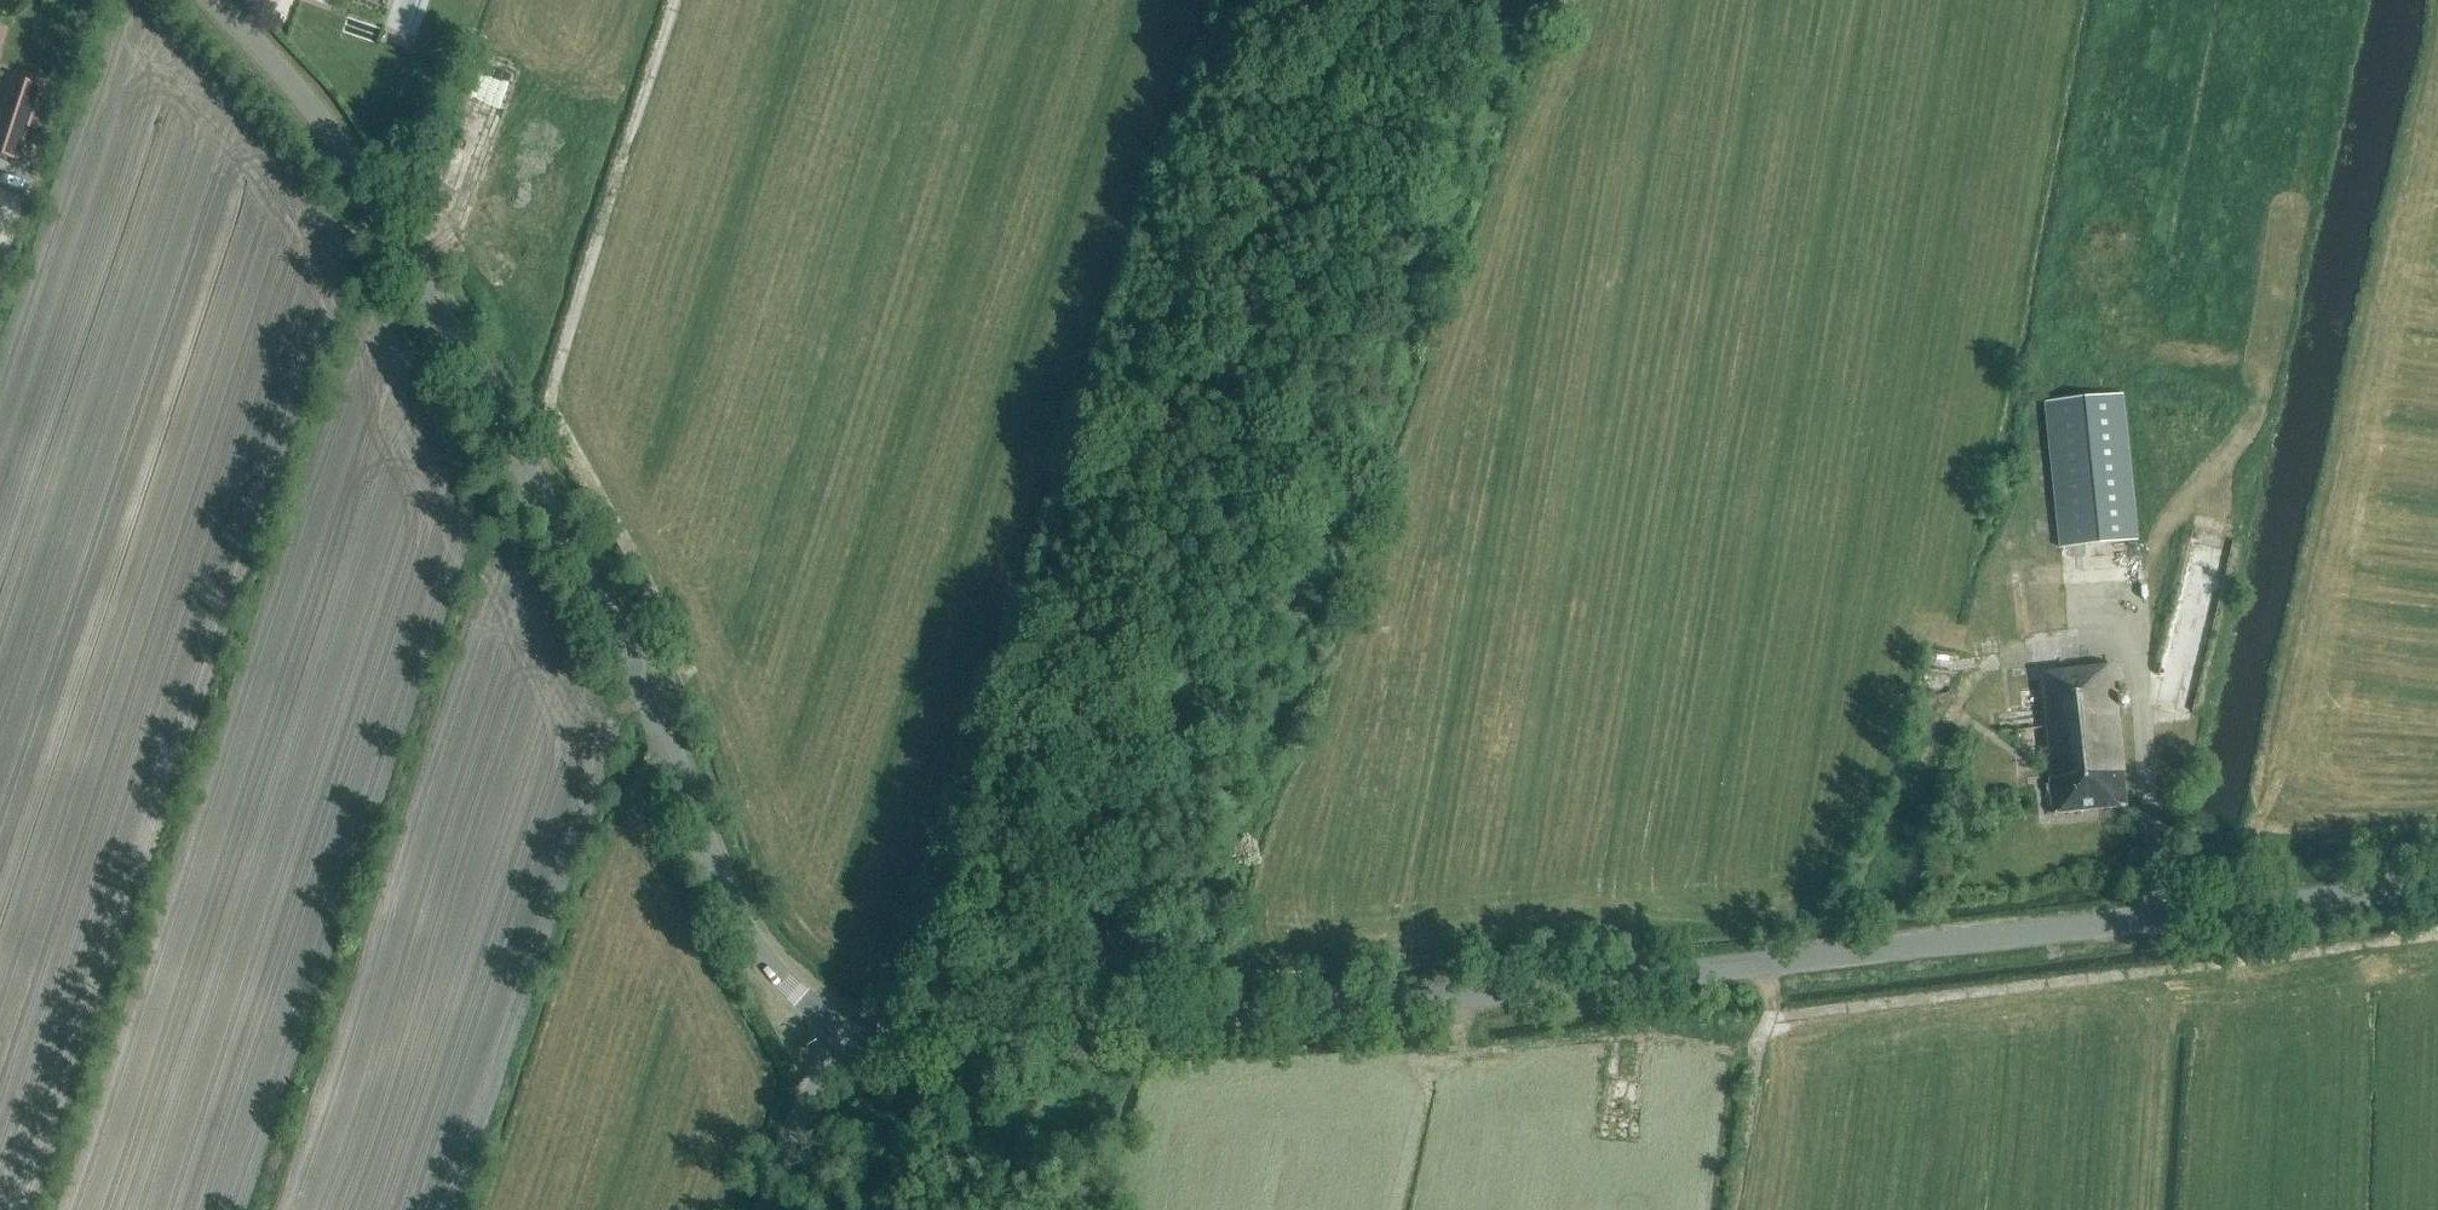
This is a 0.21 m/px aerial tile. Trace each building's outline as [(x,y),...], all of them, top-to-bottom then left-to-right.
[(15,80),(0,127),(0,156),(19,162),(43,89),(15,80)] [(2138,541),(2123,396),(2046,404),(2061,549),(2138,541)] [(2198,532),(2187,575),(2228,585),(2239,542),(2198,532)] [(2127,808),(2112,667),(1994,680),(2000,734),(2044,729),(2053,815),(2127,808)] [(1920,717),(1917,728),(1927,731),(1930,719),(1920,717)]
